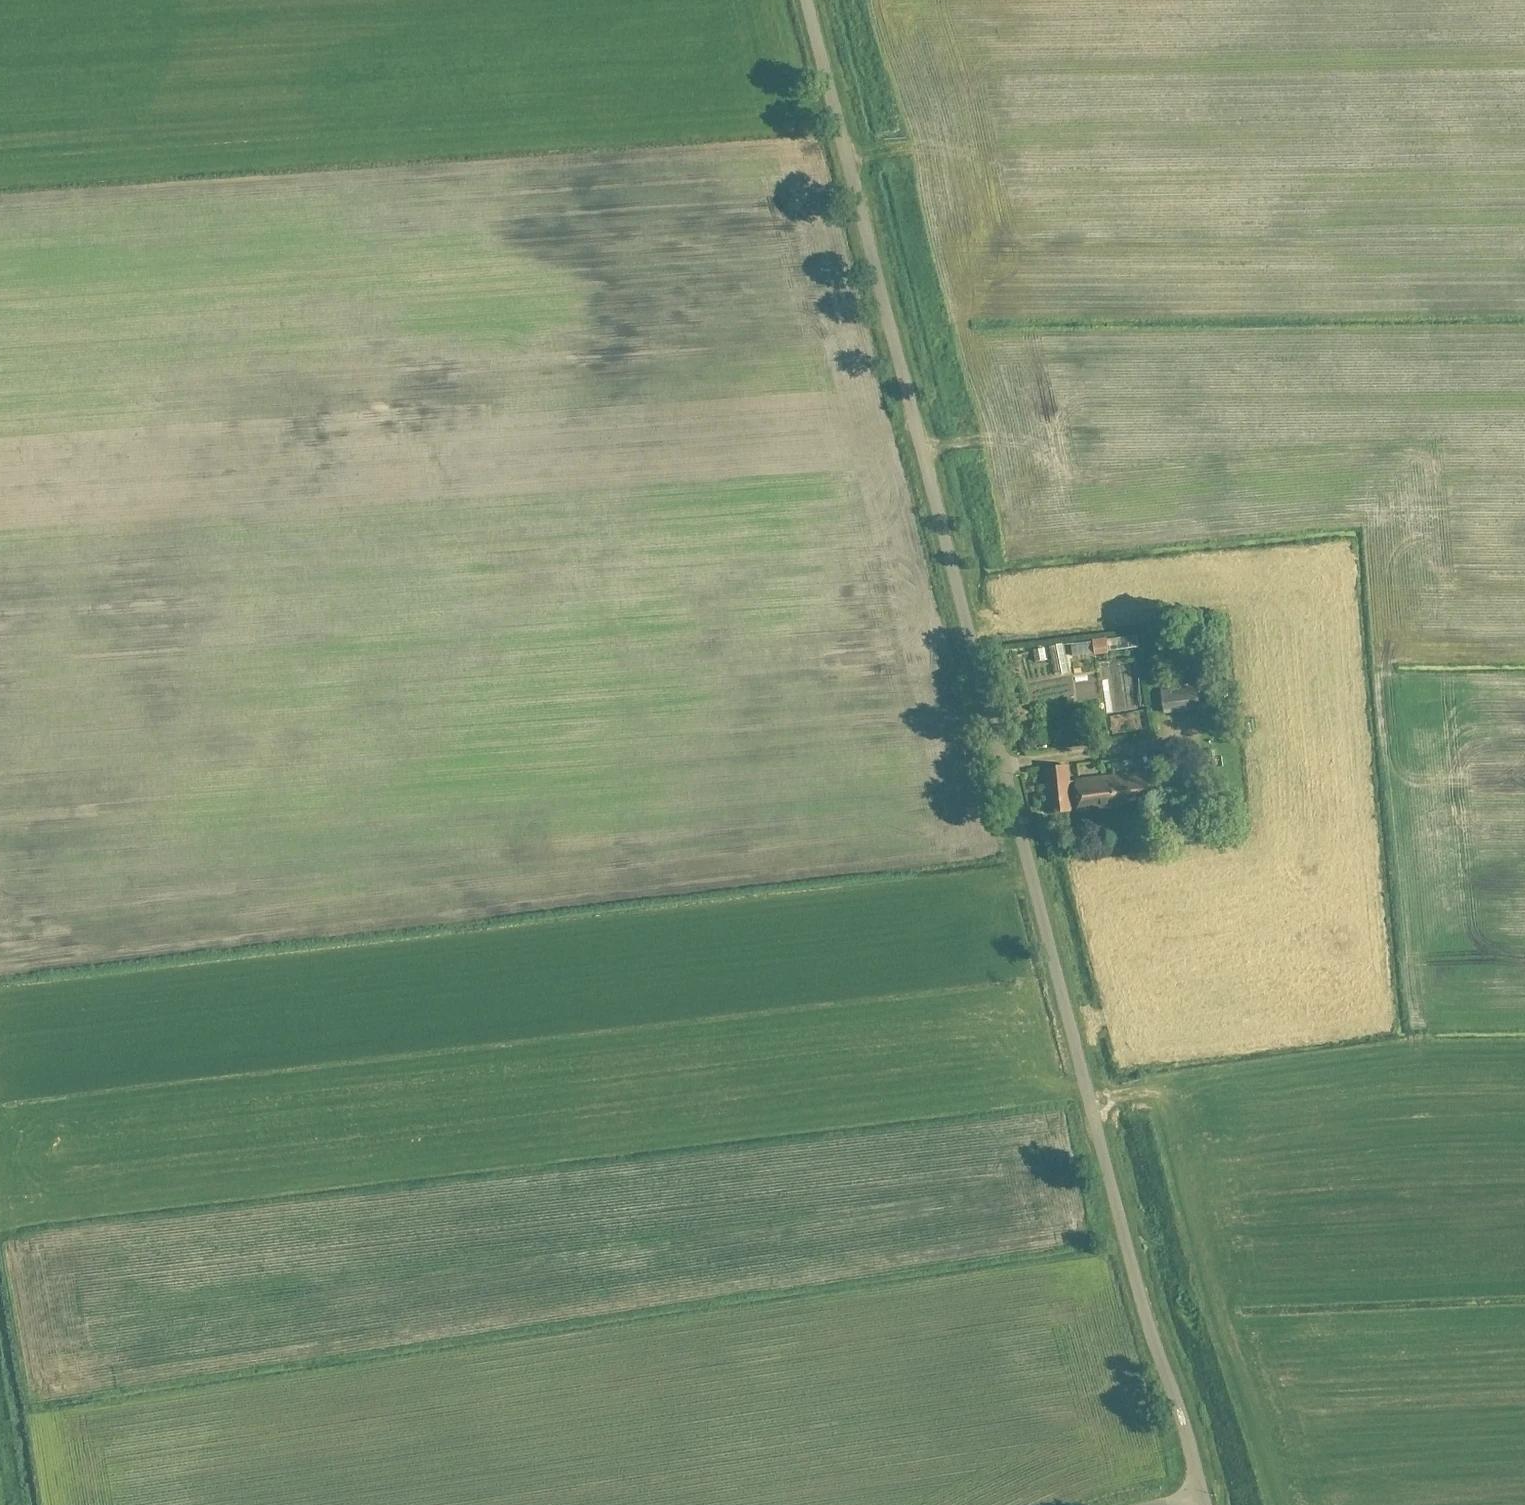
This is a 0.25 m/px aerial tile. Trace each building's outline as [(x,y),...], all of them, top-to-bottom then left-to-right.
[(1102,639),(1102,655),(1118,655),(1119,640),(1102,639)] [(1086,657),(1100,656),(1100,640),(1085,641),(1086,657)] [(1066,657),(1085,654),(1083,642),(1064,645),(1066,657)] [(1024,647),(1021,695),(1054,697),(1056,649),(1024,647)] [(1065,657),(1065,671),(1088,670),(1088,656),(1065,657)] [(1099,709),(1126,707),(1124,664),(1097,665),(1099,709)] [(1164,714),(1198,710),(1195,687),(1159,692),(1164,714)] [(1071,812),(1068,784),(1066,768),(1043,771),(1048,815),(1071,812)] [(1068,784),(1071,812),(1076,812),(1149,803),(1146,775),(1068,784)]
